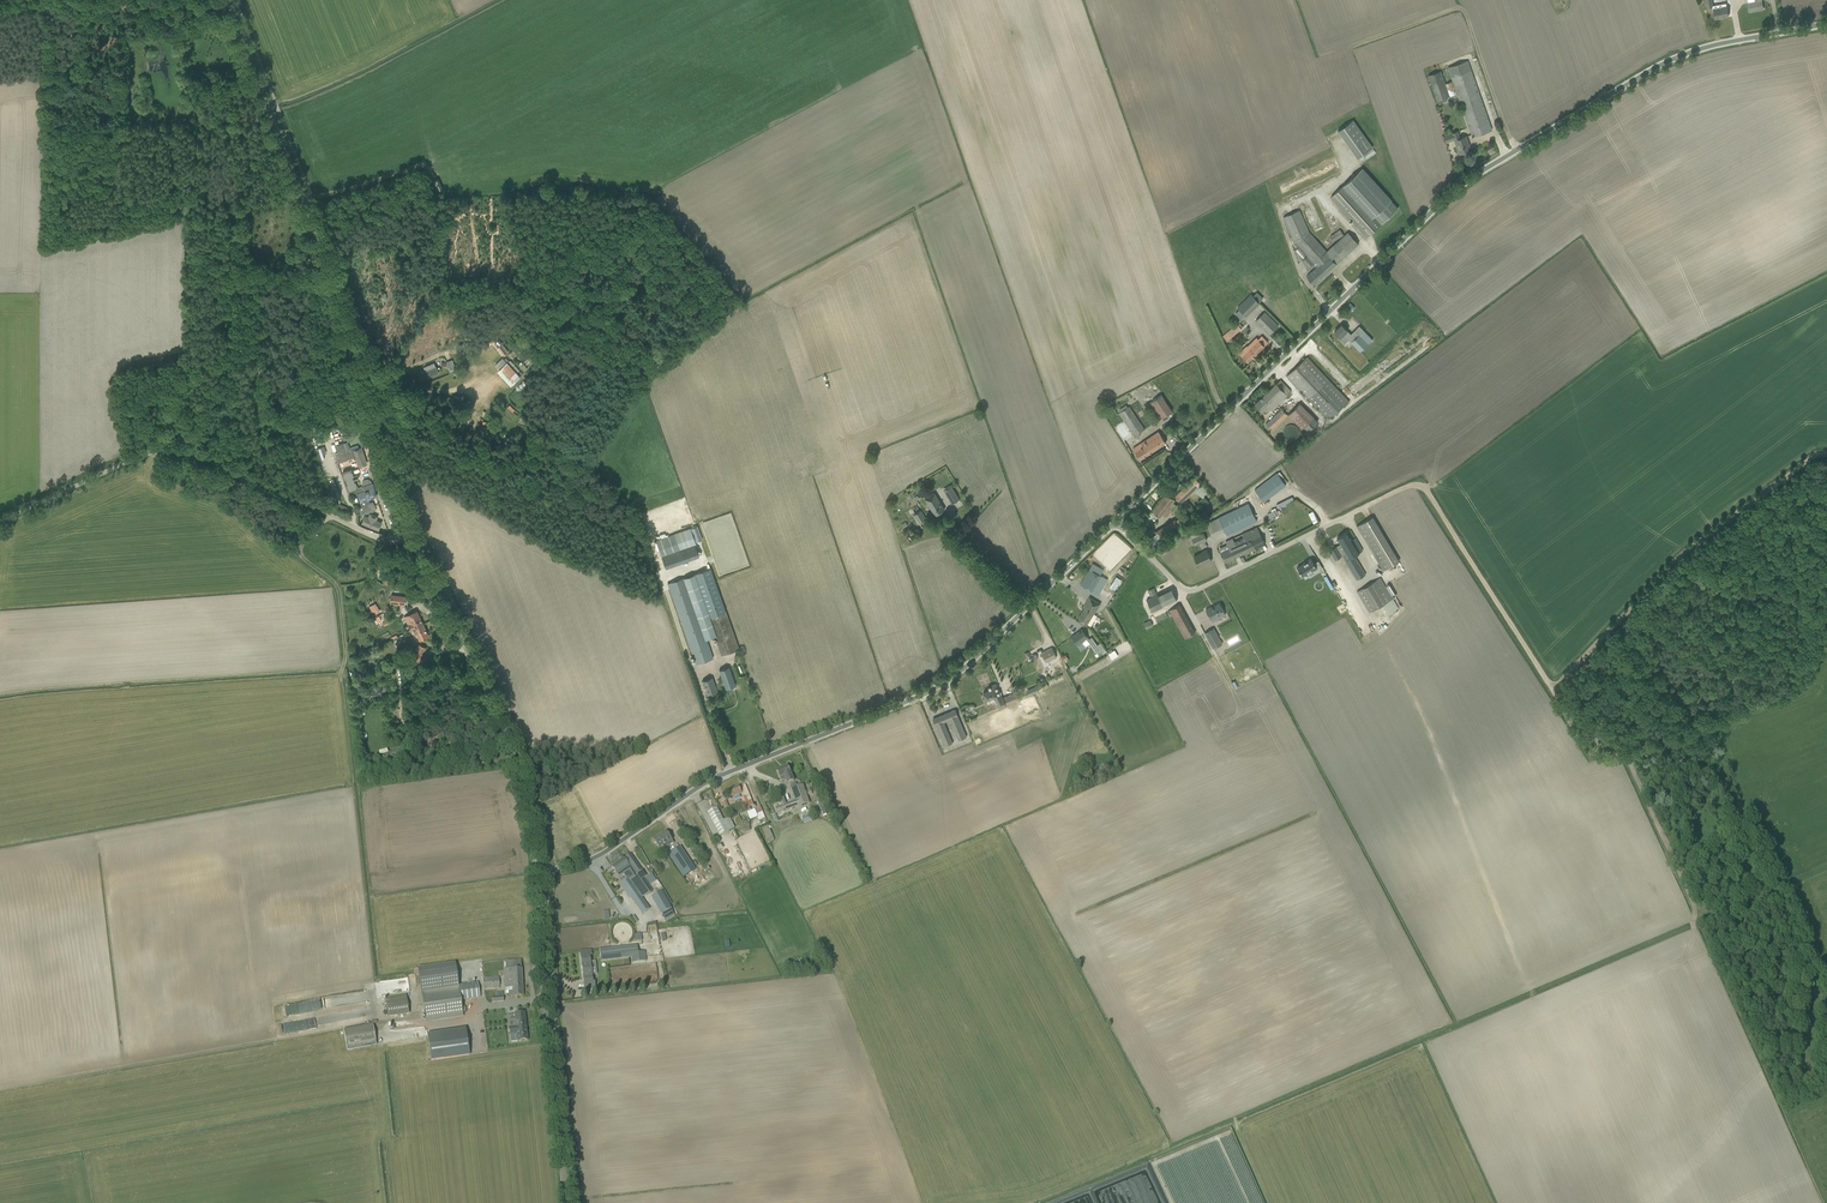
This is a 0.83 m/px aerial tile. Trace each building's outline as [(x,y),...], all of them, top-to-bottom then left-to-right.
[(1726,3),(1712,5),(1715,19),(1729,16),(1726,3)] [(1453,81),(1457,94),(1472,137),(1491,130),(1467,61),(1448,68),(1453,81)] [(1428,76),(1437,100),(1449,96),(1445,84),(1440,71),(1428,76)] [(1449,96),(1457,94),(1453,81),(1445,84),(1449,96)] [(1451,100),(1449,96),(1437,100),(1436,100),(1437,105),(1451,100)] [(1352,120),(1338,131),(1357,158),(1372,148),(1352,120)] [(1467,147),(1469,146),(1466,136),(1460,138),(1458,131),(1443,136),(1446,143),(1454,140),(1459,154),(1468,151),(1467,147)] [(1330,197),(1362,232),(1366,237),(1381,223),(1398,208),(1391,200),(1392,199),(1363,168),(1345,184),(1330,197)] [(431,182),(435,192),(442,189),(438,179),(431,182)] [(1302,261),(1309,268),(1313,264),(1316,268),(1307,276),(1314,284),(1358,244),(1354,240),(1347,232),(1326,251),(1309,232),(1299,210),(1283,217),(1294,241),(1307,256),(1302,261)] [(1330,236),(1334,241),(1344,235),(1340,229),(1330,236)] [(1259,302),(1263,298),(1257,292),(1253,296),(1251,294),(1237,308),(1239,310),(1235,313),(1241,319),(1245,315),(1246,316),(1259,303),(1259,302)] [(1346,307),(1350,311),(1354,307),(1350,303),(1346,307)] [(1255,321),(1264,330),(1269,335),(1278,325),(1264,312),(1255,321)] [(1226,333),(1230,338),(1241,329),(1237,324),(1226,333)] [(1372,339),(1359,326),(1351,334),(1341,325),(1334,332),(1340,338),(1339,339),(1344,344),(1349,339),(1360,351),(1372,339)] [(1264,346),(1268,342),(1261,336),(1258,339),(1256,337),(1246,347),(1245,347),(1239,353),(1248,362),(1264,346)] [(500,345),(497,348),(503,356),(507,353),(500,345)] [(495,365),(499,369),(496,371),(510,386),(520,377),(517,373),(520,371),(510,360),(509,361),(506,357),(504,359),(502,358),(495,365)] [(526,359),(525,361),(529,366),(531,364),(533,361),(529,357),(526,359)] [(1332,384),(1307,357),(1287,376),(1291,380),(1312,403),(1325,416),(1328,413),(1332,416),(1343,406),(1344,407),(1349,402),(1332,384)] [(446,362),(450,371),(455,369),(452,360),(446,362)] [(419,373),(422,380),(438,373),(435,366),(434,363),(429,365),(424,367),(425,370),(419,373)] [(1148,404),(1159,420),(1172,411),(1161,395),(1148,404)] [(1288,401),(1285,403),(1290,411),(1293,409),(1288,401)] [(1288,415),(1302,429),(1303,427),(1308,431),(1317,422),(1299,403),(1288,415)] [(1119,413),(1135,436),(1145,429),(1129,406),(1119,413)] [(1273,417),(1265,424),(1271,430),(1287,415),(1282,409),(1275,415),(1273,417)] [(1133,448),(1135,451),(1140,459),(1166,442),(1159,431),(1140,444),(1133,448)] [(359,438),(361,446),(367,444),(364,436),(359,438)] [(347,442),(336,445),(338,452),(345,450),(340,452),(342,456),(346,454),(347,459),(353,458),(350,449),(347,442)] [(353,450),(358,467),(367,464),(362,448),(353,450)] [(356,465),(354,461),(354,458),(346,460),(349,468),(354,466),(356,465)] [(358,479),(357,475),(354,476),(351,470),(342,473),(348,489),(354,487),(357,486),(355,480),(358,479)] [(1254,490),(1263,502),(1281,488),(1288,483),(1279,471),(1272,476),(1254,490)] [(1175,496),(1181,503),(1201,484),(1195,478),(1175,496)] [(340,502),(338,496),(340,495),(335,483),(333,484),(333,486),(328,487),(334,504),(340,502)] [(360,502),(376,496),(371,483),(362,486),(364,490),(364,491),(357,493),(360,502)] [(350,495),(364,490),(362,486),(360,487),(359,485),(357,486),(354,487),(355,489),(348,491),(350,495)] [(943,489),(952,504),(959,499),(950,485),(943,489)] [(925,498),(935,515),(944,510),(934,493),(925,498)] [(1173,503),(1175,500),(1167,494),(1153,511),(1160,517),(1163,513),(1167,517),(1172,511),(1176,505),(1173,503)] [(1293,496),(1278,504),(1280,507),(1295,500),(1293,496)] [(1204,497),(1198,502),(1202,506),(1208,501),(1204,497)] [(338,503),(336,507),(347,513),(349,509),(338,503)] [(1206,523),(1212,536),(1224,530),(1226,535),(1257,521),(1248,503),(1211,521),(1210,521),(1211,521),(1206,523)] [(1277,508),(1268,511),(1270,517),(1279,514),(1277,508)] [(914,514),(919,523),(926,519),(921,510),(914,514)] [(382,522),(376,520),(378,517),(369,513),(368,516),(364,515),(361,524),(378,531),(382,522)] [(1314,523),(1319,521),(1315,514),(1310,516),(1314,523)] [(1372,517),(1357,526),(1377,561),(1383,570),(1383,571),(1399,561),(1402,559),(1399,554),(1396,556),(1372,517)] [(1156,532),(1161,539),(1180,528),(1178,526),(1181,524),(1178,519),(1175,521),(1175,520),(1156,532)] [(1265,544),(1257,527),(1242,534),(1243,538),(1239,540),(1241,543),(1236,545),(1235,542),(1233,538),(1225,541),(1229,548),(1220,552),(1225,562),(1265,544)] [(690,528),(656,540),(661,556),(675,552),(694,545),(696,544),(690,528)] [(1354,556),(1363,550),(1355,537),(1352,539),(1347,532),(1337,538),(1340,544),(1329,550),(1330,551),(1329,552),(1330,553),(1331,554),(1335,560),(1343,555),(1346,560),(1357,579),(1365,574),(1354,556)] [(1191,538),(1195,545),(1206,540),(1203,533),(1191,538)] [(675,552),(661,556),(665,568),(698,556),(694,545),(675,552)] [(1194,556),(1198,565),(1206,562),(1206,563),(1212,560),(1206,550),(1202,552),(1194,556)] [(1298,568),(1296,568),(1299,572),(1300,571),(1302,576),(1307,573),(1307,574),(1317,568),(1314,563),(1311,558),(1306,561),(1307,561),(1304,563),(1297,567),(1298,568)] [(738,649),(710,568),(668,583),(696,664),(713,658),(706,639),(715,636),(722,655),(738,649)] [(1080,584),(1085,587),(1092,591),(1101,576),(1089,569),(1080,584)] [(1109,587),(1115,590),(1121,579),(1116,576),(1109,587)] [(1371,611),(1382,605),(1387,614),(1398,608),(1380,578),(1359,590),(1371,611)] [(1157,594),(1146,600),(1152,612),(1163,607),(1171,602),(1177,600),(1171,588),(1165,590),(1157,594)] [(398,597),(391,596),(390,604),(397,605),(398,603),(405,604),(406,596),(398,595),(398,597)] [(1094,614),(1100,604),(1089,597),(1083,607),(1084,608),(1078,618),(1083,621),(1090,626),(1097,615),(1094,614)] [(1205,610),(1211,619),(1212,622),(1225,615),(1224,612),(1219,603),(1211,607),(1205,610)] [(369,606),(374,615),(378,612),(373,604),(369,606)] [(1169,610),(1183,636),(1184,639),(1195,633),(1180,604),(1169,610)] [(428,636),(418,614),(409,618),(411,622),(409,623),(414,635),(416,634),(419,640),(428,636)] [(1386,615),(1382,617),(1386,625),(1390,622),(1387,617),(1388,617),(1386,615)] [(1144,622),(1146,628),(1153,626),(1151,620),(1144,622)] [(1214,628),(1205,633),(1214,648),(1222,643),(1214,628)] [(1082,642),(1088,638),(1082,629),(1071,637),(1077,645),(1081,650),(1086,647),(1082,642)] [(1087,640),(1097,653),(1101,650),(1091,637),(1087,640)] [(411,657),(418,661),(426,647),(418,643),(411,657)] [(1042,653),(1046,662),(1056,657),(1051,648),(1042,653)] [(1115,649),(1109,653),(1113,659),(1119,655),(1115,649)] [(719,670),(725,689),(735,685),(729,667),(719,670)] [(715,686),(712,678),(702,681),(707,695),(717,692),(715,686)] [(987,687),(989,690),(983,692),(985,697),(983,698),(985,704),(995,700),(999,708),(1019,699),(1016,692),(1002,698),(1001,695),(1001,694),(1000,691),(999,690),(996,683),(987,687)] [(1028,696),(1039,691),(1037,685),(1026,690),(1027,691),(1028,695),(1028,696)] [(933,719),(944,746),(952,742),(944,722),(950,720),(958,740),(967,737),(955,709),(933,719)] [(784,768),(777,771),(781,781),(786,780),(787,784),(794,781),(791,773),(788,765),(783,767),(784,768)] [(1078,773),(1081,779),(1093,774),(1090,768),(1078,773)] [(796,801),(788,804),(790,809),(798,807),(809,803),(806,795),(807,795),(807,794),(806,794),(803,785),(796,787),(795,783),(790,785),(792,789),(796,801)] [(745,808),(746,811),(751,810),(748,803),(752,801),(745,784),(730,790),(733,798),(742,794),(743,799),(742,799),(743,801),(739,803),(742,809),(745,808)] [(790,809),(788,804),(786,804),(781,792),(777,793),(781,806),(776,808),(778,814),(784,812),(784,811),(790,809)] [(822,816),(827,814),(822,799),(817,801),(822,816)] [(755,810),(747,813),(750,818),(757,815),(760,820),(765,817),(760,806),(754,809),(755,810)] [(729,831),(735,828),(729,817),(723,820),(717,808),(708,812),(720,836),(729,831)] [(810,815),(802,818),(804,823),(812,821),(810,815)] [(767,842),(774,840),(769,826),(762,828),(767,842)] [(674,843),(672,840),(672,839),(666,831),(654,839),(655,841),(654,841),(654,842),(656,844),(657,844),(659,848),(666,844),(668,847),(674,843)] [(681,847),(669,854),(679,871),(683,877),(695,869),(692,863),(681,847)] [(646,876),(642,870),(641,870),(630,854),(625,858),(630,865),(636,874),(637,876),(638,875),(649,892),(652,890),(643,878),(646,876)] [(636,874),(630,865),(629,866),(624,858),(611,866),(619,878),(626,873),(628,872),(633,879),(637,876),(636,874)] [(649,884),(656,880),(653,874),(646,877),(649,884)] [(649,892),(638,875),(637,876),(633,879),(631,880),(630,878),(620,885),(629,898),(630,897),(642,914),(649,909),(641,898),(649,892)] [(651,897),(661,915),(671,909),(661,891),(651,897)] [(639,962),(637,945),(599,949),(600,957),(631,953),(632,963),(639,962)] [(596,967),(591,967),(589,950),(580,951),(584,990),(593,989),(592,974),(596,974),(596,967)] [(504,971),(500,971),(501,977),(504,977),(505,987),(505,994),(508,994),(509,997),(523,996),(522,969),(521,969),(521,961),(521,960),(506,961),(506,962),(506,969),(504,970),(504,971)] [(480,998),(478,982),(459,985),(455,964),(418,970),(421,992),(425,1021),(463,1016),(461,1001),(480,998)] [(483,978),(484,988),(500,988),(499,977),(483,978)] [(385,997),(388,1017),(409,1014),(406,994),(385,997)] [(298,1014),(298,1007),(296,1007),(296,1004),(285,1005),(285,1014),(298,1014)] [(528,1040),(525,1012),(514,1013),(516,1027),(509,1028),(509,1035),(517,1034),(517,1041),(528,1040)] [(343,1030),(347,1050),(376,1045),(373,1025),(343,1030)] [(469,1055),(466,1030),(427,1036),(431,1060),(469,1055)]
